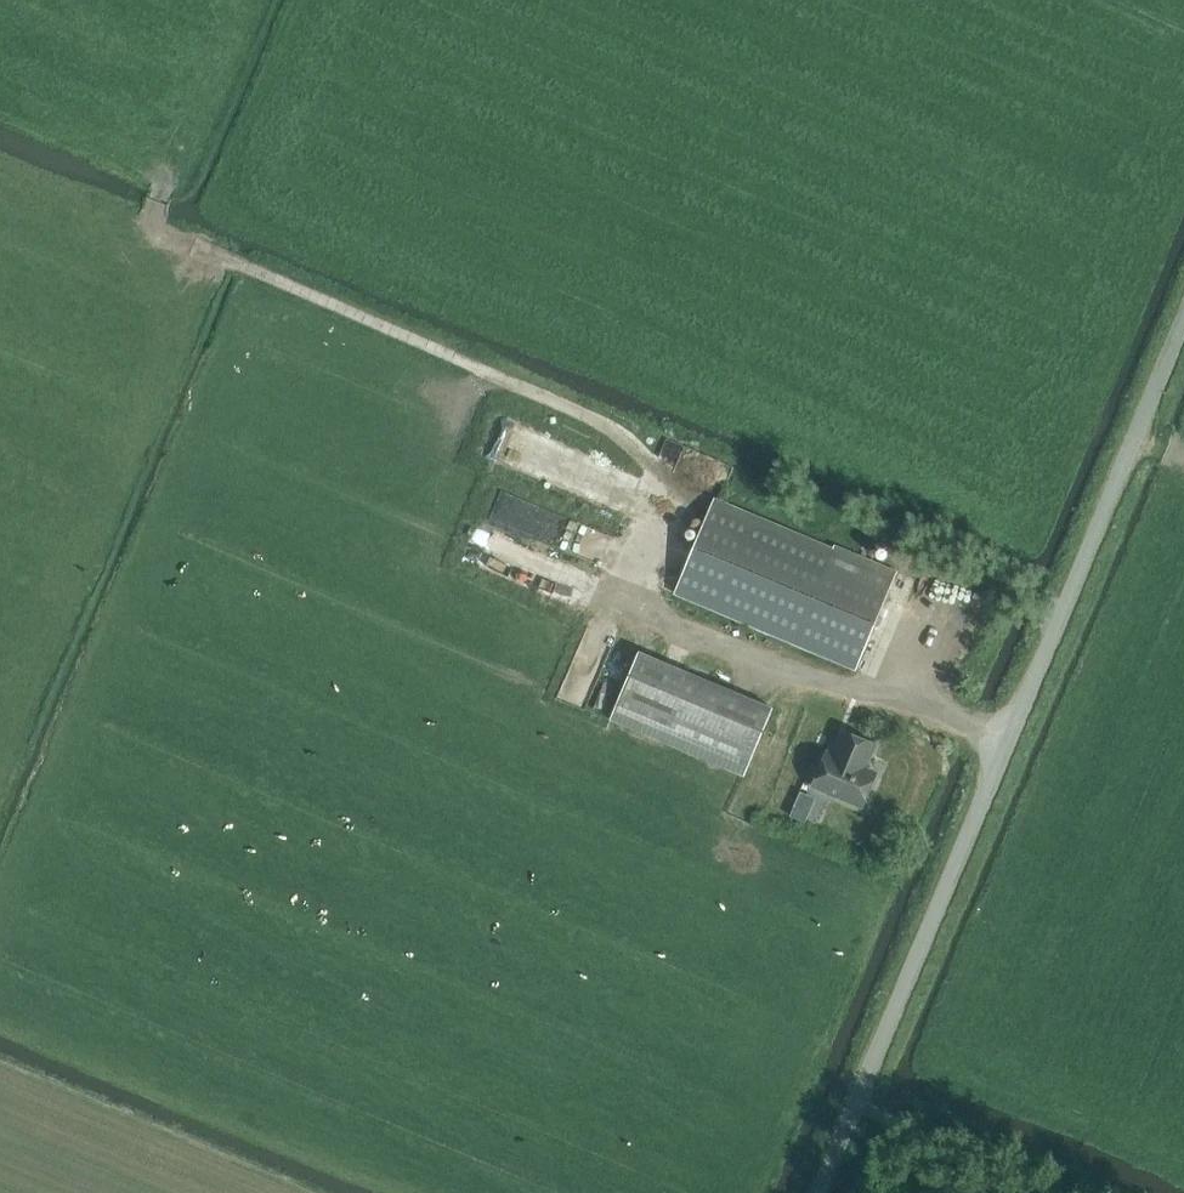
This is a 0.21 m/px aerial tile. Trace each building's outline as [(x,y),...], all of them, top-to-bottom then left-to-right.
[(500,422),(487,454),(635,514),(648,482),(500,422)] [(716,494),(675,592),(857,669),(898,571),(716,494)] [(745,776),(774,707),(639,651),(610,719),(745,776)] [(813,785),(862,806),(877,772),(865,767),(875,743),(845,730),(835,754),(828,751),(813,785)] [(800,792),(794,816),(810,820),(816,796),(800,792)]
